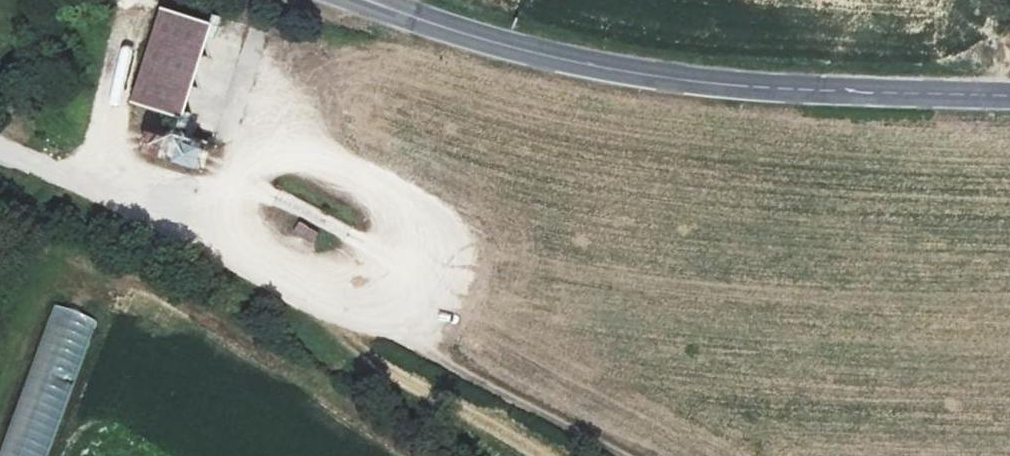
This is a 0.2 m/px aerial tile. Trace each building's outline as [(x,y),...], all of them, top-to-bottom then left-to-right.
[(216,25),(166,10),(136,106),(186,120),(216,25)] [(0,449),(0,455),(47,455),(89,317),(44,304),(0,449)]
